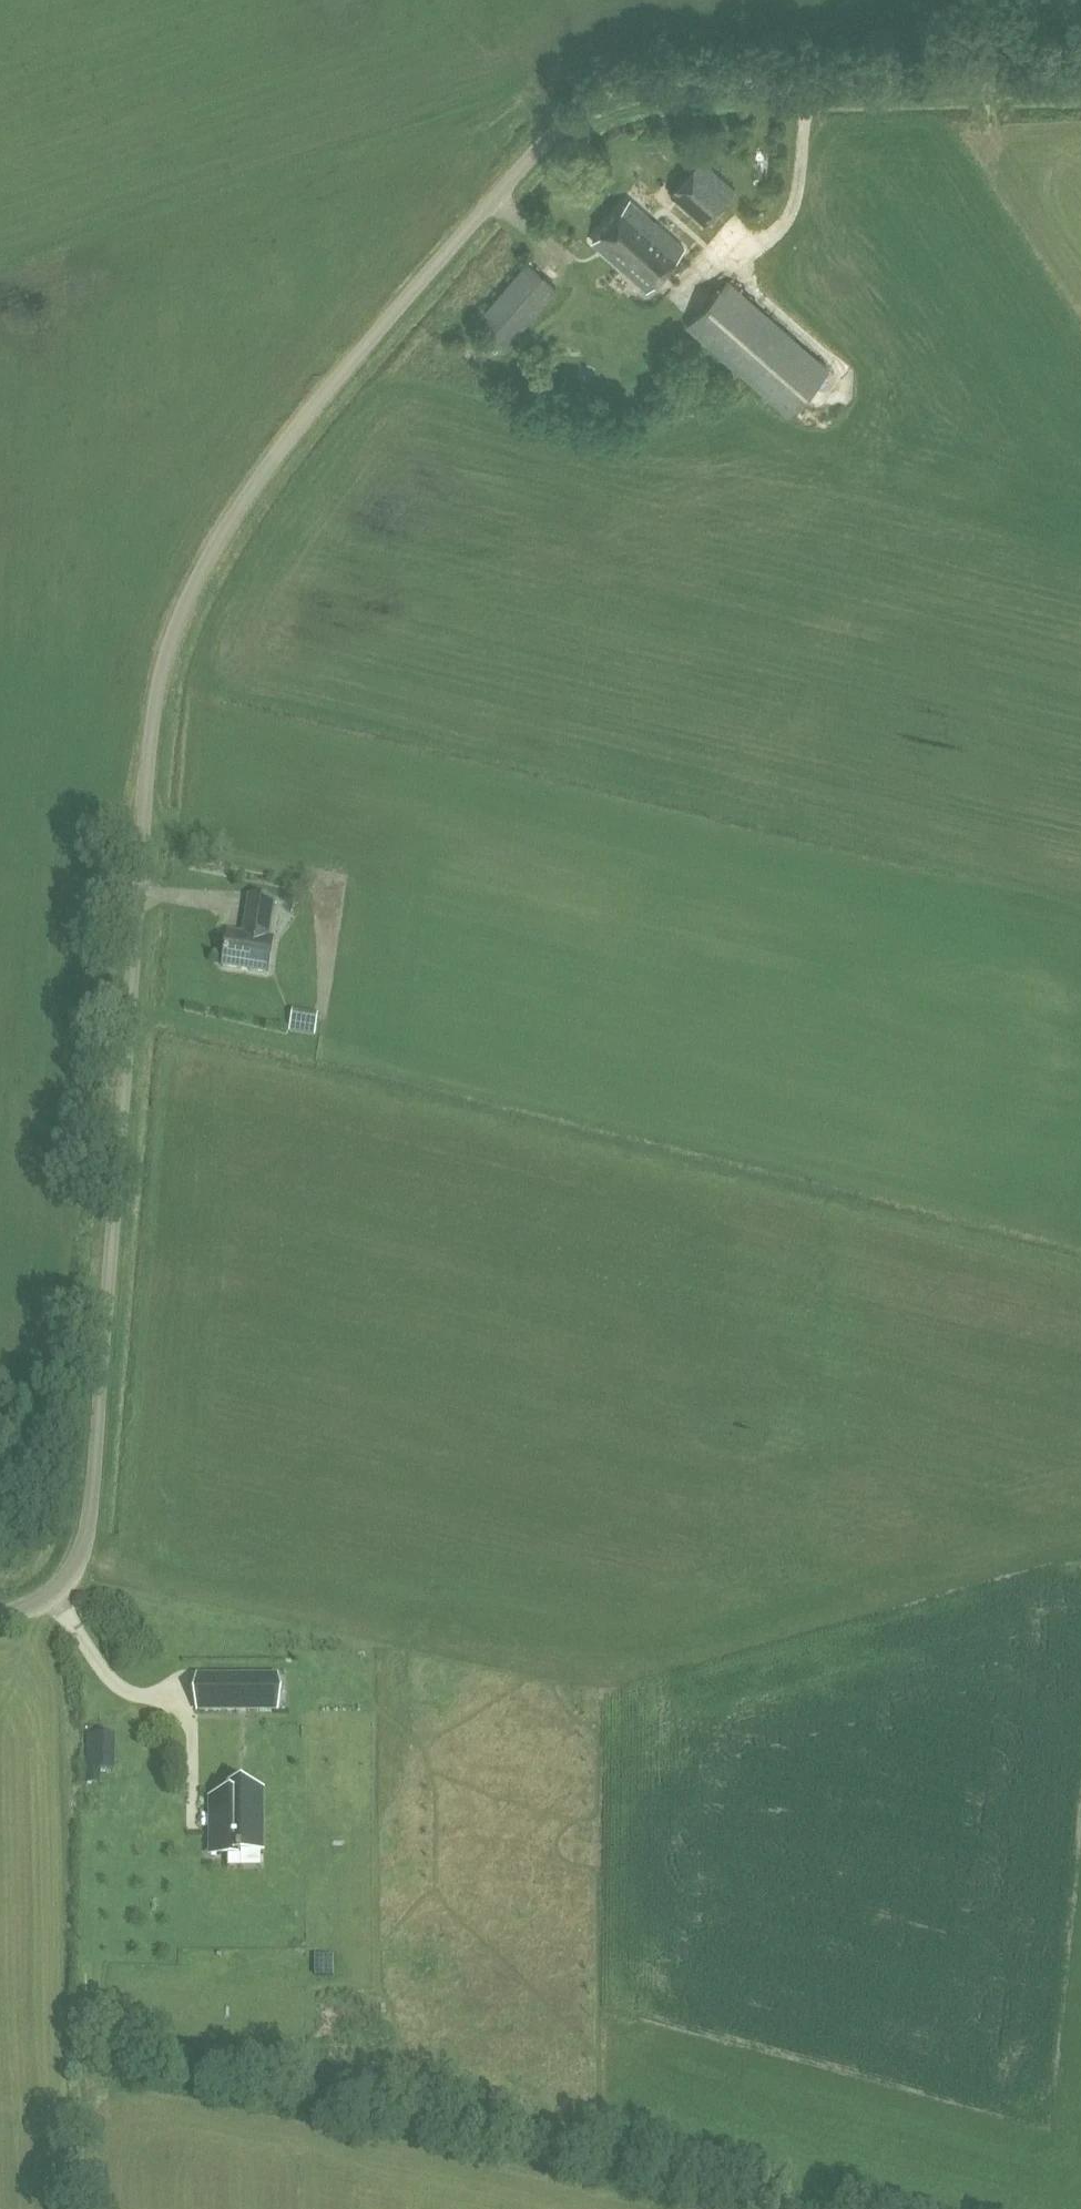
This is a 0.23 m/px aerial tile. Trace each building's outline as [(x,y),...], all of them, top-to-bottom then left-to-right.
[(700,161),(670,194),(706,227),(736,193),(700,161)] [(595,243),(648,289),(685,247),(632,200),(595,243)] [(473,324),(503,350),(557,287),(527,261),(473,324)] [(686,326),(790,415),(830,368),(729,278),(686,326)] [(222,967),(268,974),(272,941),(268,940),(274,901),(247,897),(242,936),(227,934),(222,967)] [(315,1037),(318,1017),(294,1013),(290,1033),(315,1037)] [(276,1711),(276,1675),(258,1675),(258,1682),(248,1682),(248,1675),(198,1675),(198,1711),(200,1711),(200,1709),(274,1709),(274,1711),(276,1711)] [(103,1736),(103,1727),(87,1727),(86,1783),(101,1784),(101,1771),(114,1771),(115,1737),(103,1736)] [(241,1855),(241,1850),(261,1850),(261,1790),(230,1790),(230,1799),(212,1799),(212,1855),(237,1855),(241,1855)]
